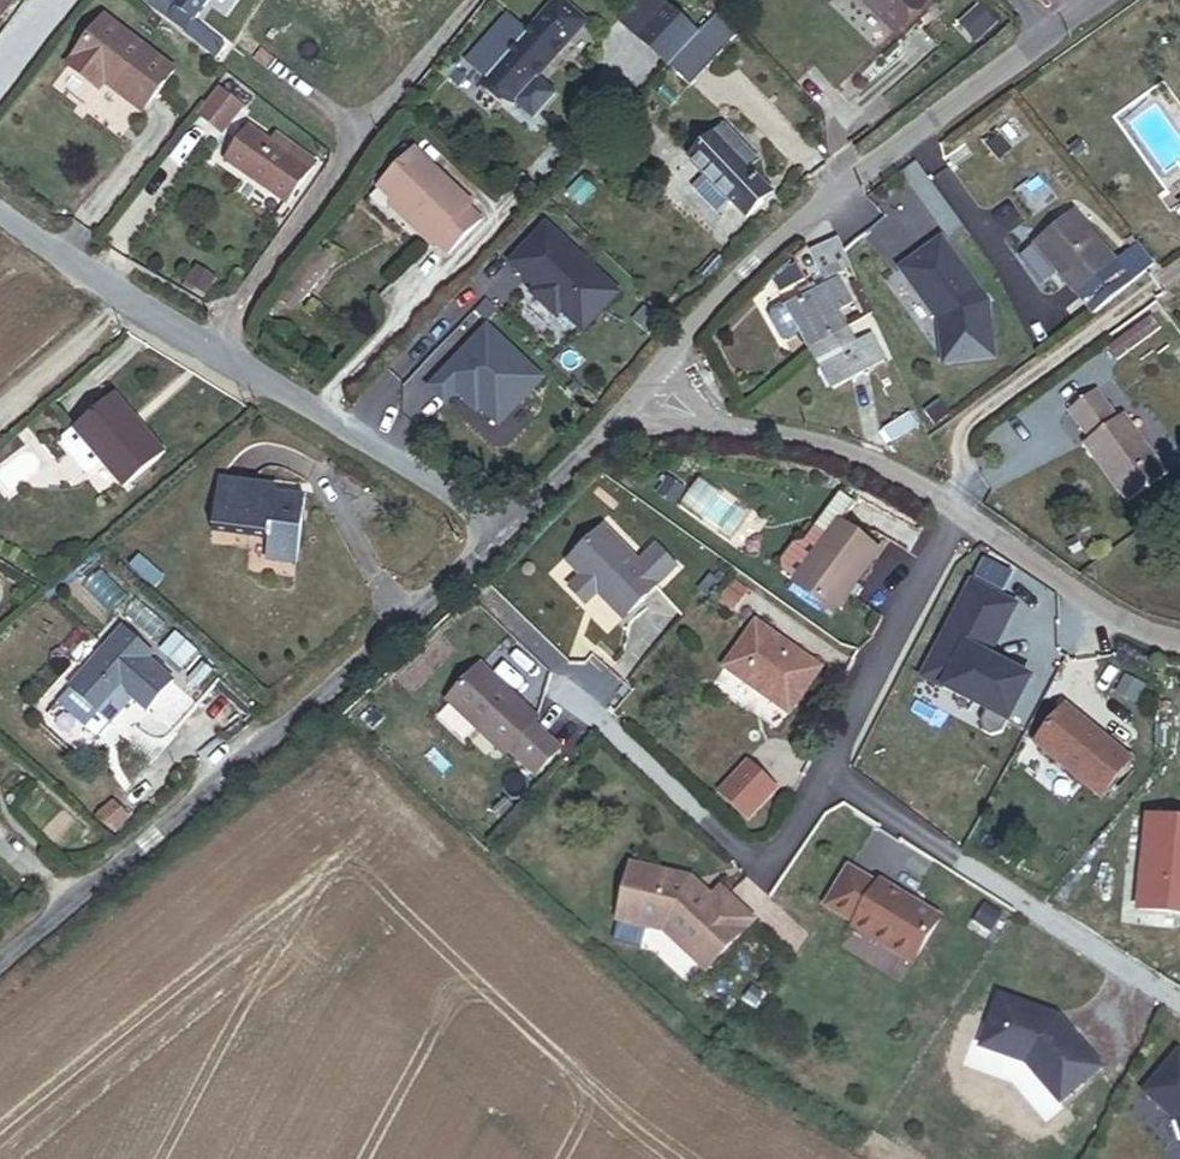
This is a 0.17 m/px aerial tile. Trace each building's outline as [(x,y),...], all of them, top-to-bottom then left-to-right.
[(6,0),(0,0),(0,17),(1,17),(11,4),(6,0)] [(145,7),(214,60),(226,45),(193,20),(209,0),(151,0),(145,7)] [(311,1),(309,0),(276,0),(298,17),(311,1)] [(325,13),(335,0),(309,0),(311,1),(325,13)] [(346,0),(363,13),(373,0),(346,0)] [(922,0),(858,0),(891,32),(922,0)] [(504,100),(511,106),(584,28),(558,4),(527,38),(507,20),(466,64),(492,88),(504,100)] [(698,36),(665,4),(636,34),(670,67),(698,36)] [(976,41),(994,24),(979,8),(961,25),(976,41)] [(143,112),(175,70),(104,17),(68,65),(94,85),(99,79),(105,83),(143,112)] [(723,51),(731,43),(710,24),(703,32),(723,51)] [(669,68),(689,87),(723,51),(703,32),(698,36),(670,67),(669,68)] [(101,90),(105,83),(99,79),(94,85),(101,90)] [(486,95),(498,107),(504,100),(492,88),(486,95)] [(222,132),(242,106),(221,89),(200,116),(222,132)] [(279,133),(273,141),(250,125),(225,160),(287,204),(317,161),(279,133)] [(772,196),(750,173),(760,163),(726,128),(691,161),(747,220),(772,196)] [(472,204),(415,150),(380,188),(421,227),(417,231),(432,245),(435,242),(448,255),(482,220),(469,207),(472,204)] [(1094,321),(1159,269),(1138,243),(1113,263),(1075,215),(1035,247),(1094,321)] [(612,303),(541,235),(505,272),(532,298),(532,308),(545,320),(555,320),(577,341),(612,303)] [(994,360),(986,303),(980,304),(971,293),(976,289),(938,240),(897,270),(937,324),(942,367),(994,360)] [(820,283),(850,270),(837,242),(825,248),(808,255),(819,280),(820,283)] [(697,274),(705,282),(724,263),(717,255),(697,274)] [(788,312),(842,283),(854,305),(839,313),(850,332),(867,322),(848,284),(855,281),(850,270),(820,283),(819,280),(809,287),(796,265),(774,281),(786,302),(772,310),(770,318),(781,337),(789,339),(800,333),(788,312)] [(811,353),(850,332),(839,313),(854,305),(842,283),(788,312),(800,333),(811,353)] [(1162,330),(1152,317),(1144,323),(1154,336),(1162,330)] [(1115,364),(1154,336),(1144,323),(1106,350),(1115,364)] [(811,353),(832,392),(886,362),(874,340),(858,348),(850,332),(811,353)] [(481,336),(424,397),(439,411),(450,400),(471,420),(474,417),(492,434),(536,389),(481,336)] [(137,424),(109,394),(103,400),(131,430),(137,424)] [(1126,508),(1169,477),(1127,419),(1120,424),(1099,394),(1068,416),(1089,444),(1083,448),(1126,508)] [(164,453),(137,424),(131,430),(103,400),(67,434),(57,443),(56,453),(81,480),(98,466),(122,492),(164,453)] [(881,432),(888,445),(921,428),(915,416),(881,432)] [(305,563),(312,503),(278,499),(279,491),(262,490),(263,482),(221,477),(215,528),(275,534),(272,560),(305,563)] [(279,491),(280,483),(263,482),(262,490),(279,491)] [(789,583),(837,519),(841,523),(853,508),(838,497),(799,547),(792,548),(779,565),(780,576),(789,583)] [(832,616),(880,552),(841,523),(837,519),(789,583),(832,616)] [(617,630),(673,573),(652,552),(631,573),(597,540),(562,575),(574,587),(562,598),(575,611),(587,600),(617,630)] [(1010,596),(1020,577),(990,562),(980,581),(1010,596)] [(120,593),(95,563),(74,581),(99,611),(120,593)] [(156,583),(138,567),(130,576),(148,592),(156,583)] [(1021,609),(978,586),(929,681),(992,714),(986,726),(989,736),(996,739),(1006,737),(1035,682),(994,661),(1021,609)] [(729,622),(738,610),(725,601),(717,613),(729,622)] [(723,678),(786,724),(818,681),(755,635),(723,678)] [(156,682),(140,669),(146,662),(120,638),(67,697),(54,712),(83,738),(120,697),(131,708),(141,716),(165,691),(156,682)] [(210,683),(225,670),(196,644),(156,682),(165,691),(141,716),(131,708),(117,723),(129,734),(133,735),(135,736),(139,735),(143,736),(147,735),(149,734),(152,733),(210,683)] [(1131,678),(1122,694),(1142,705),(1151,689),(1131,678)] [(527,739),(532,732),(473,681),(440,718),(500,771),(505,765),(534,790),(556,765),(527,739)] [(117,723),(131,708),(120,697),(83,738),(93,747),(105,733),(107,735),(117,723)] [(1099,801),(1132,760),(1066,706),(1033,747),(1099,801)] [(773,793),(745,767),(718,795),(746,822),(773,793)] [(123,827),(109,811),(95,824),(109,839),(123,827)] [(1026,841),(1032,834),(1023,828),(1018,836),(1026,841)] [(1144,831),(1140,926),(1179,928),(1179,833),(1144,831)] [(940,917),(881,881),(879,885),(849,867),(826,905),(855,923),(853,928),(912,963),(940,917)] [(751,924),(718,892),(710,902),(688,883),(628,868),(615,924),(662,935),(704,974),(744,931),(751,924)] [(987,918),(975,937),(991,947),(1003,928),(987,918)] [(755,1008),(764,994),(752,985),(743,999),(755,1008)] [(982,1061),(1027,1076),(1063,1115),(1102,1080),(1074,1048),(1071,1050),(1062,1040),(1063,1036),(1058,1031),(999,1010),(982,1061)] [(1157,1114),(1179,1130),(1179,1080),(1157,1114)]
